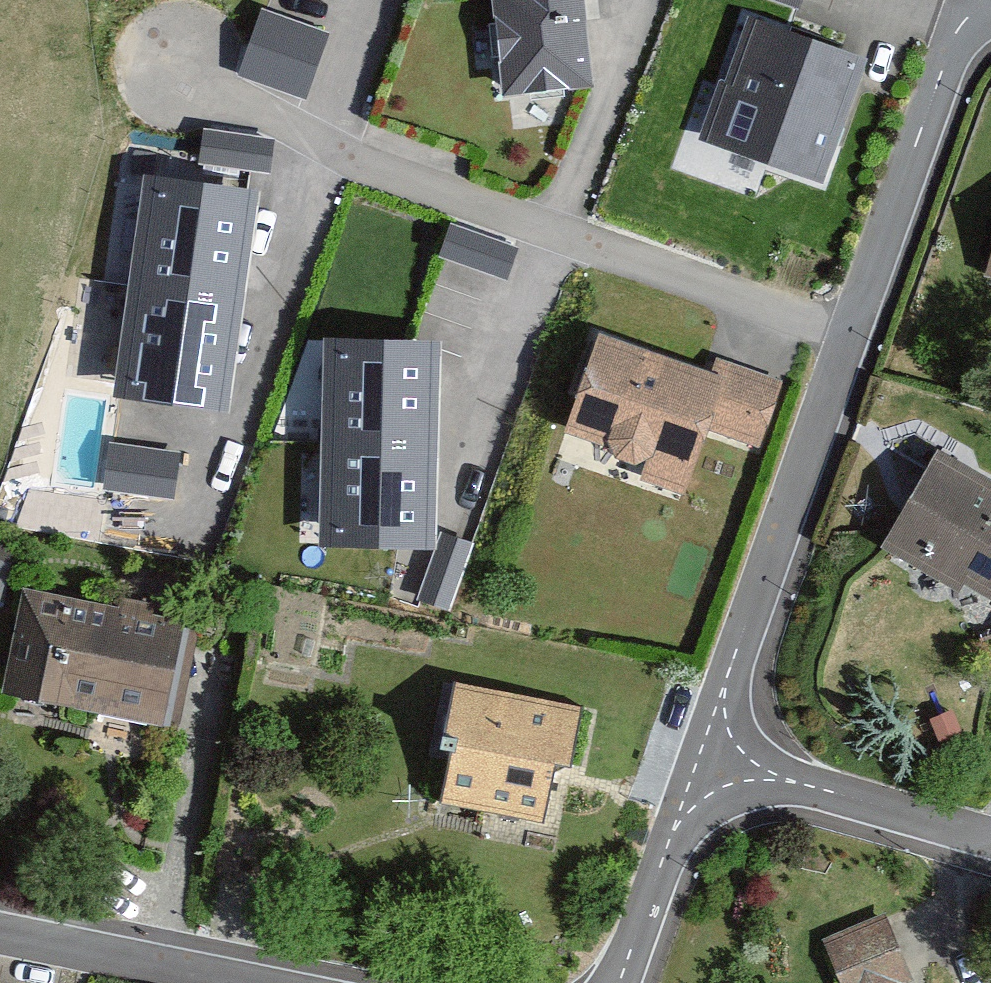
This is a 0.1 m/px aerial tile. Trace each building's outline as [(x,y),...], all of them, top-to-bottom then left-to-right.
[(503,99),(594,88),(584,0),(492,0),(503,99)] [(801,11),(805,0),(768,0),(801,11)] [(321,33),(264,13),(243,74),(301,94),(321,33)] [(752,18),(706,142),(821,184),(866,60),(752,18)] [(274,139),(205,131),(201,163),(270,171),(274,139)] [(252,191),(152,178),(122,398),(222,411),(252,191)] [(520,247),(455,223),(443,254),(508,278),(520,247)] [(598,333),(563,433),(647,462),(641,480),(685,496),(708,430),(759,448),(783,381),(715,358),(710,372),(598,333)] [(428,352),(341,350),(336,532),(423,535),(428,352)] [(177,454),(112,445),(106,487),(171,496),(177,454)] [(936,457),(886,543),(990,604),(990,489),(936,457)] [(10,562),(0,559),(0,594),(10,562)] [(163,717),(183,619),(23,586),(1,691),(73,706),(74,699),(163,717)] [(565,702),(469,685),(447,811),(543,828),(565,702)] [(915,979),(886,912),(822,939),(841,982),(904,982),(915,979)]
